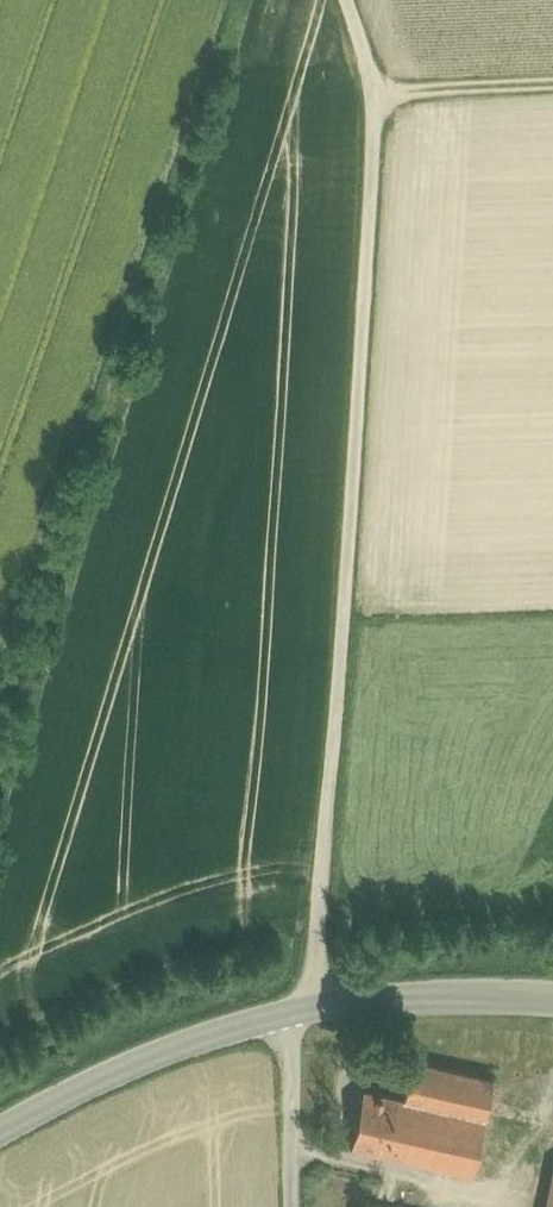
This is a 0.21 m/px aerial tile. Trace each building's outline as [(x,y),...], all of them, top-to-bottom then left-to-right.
[(373,1075),(358,1140),(488,1171),(492,1155),(546,1167),(552,1137),(552,1119),(508,1108),(518,1070),(425,1048),(416,1086),(373,1075)] [(386,1197),(384,1206),(436,1206),(386,1197)]
